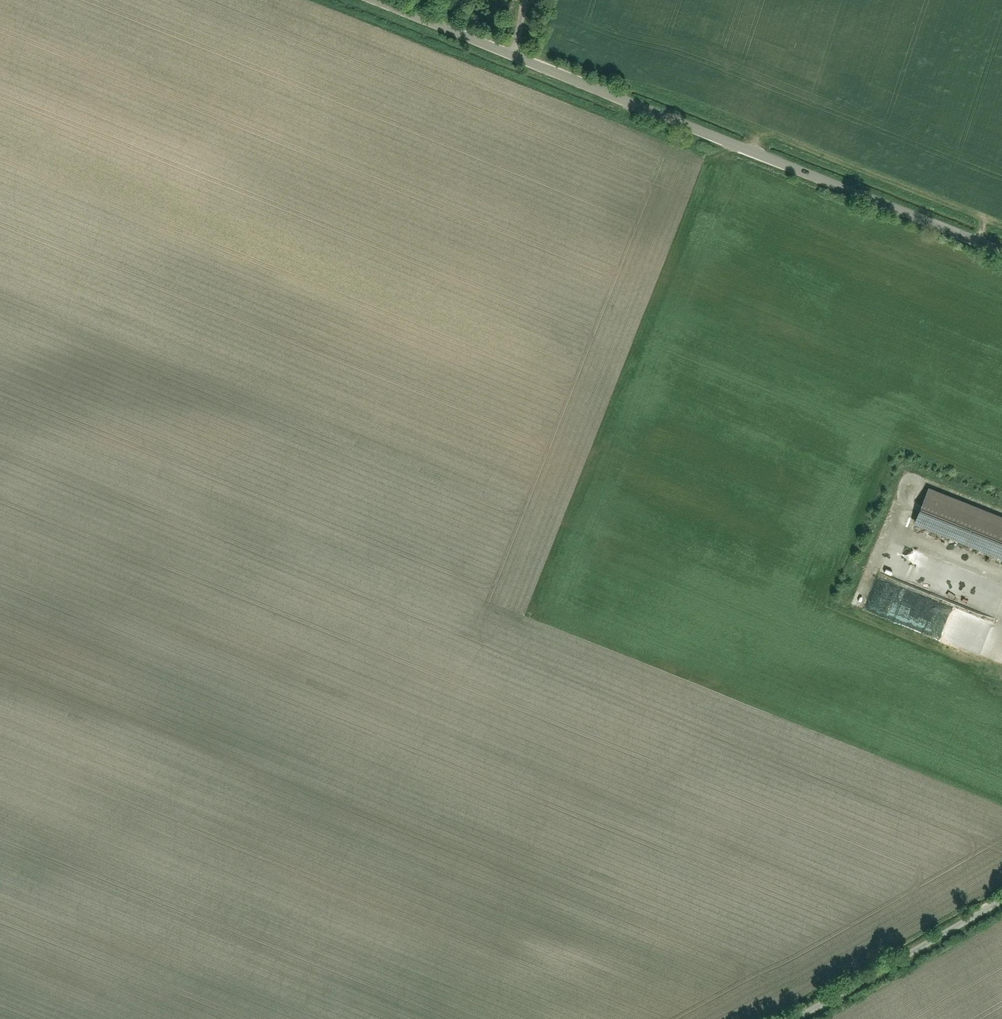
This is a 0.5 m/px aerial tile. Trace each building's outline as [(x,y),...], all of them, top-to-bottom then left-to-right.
[(928,482),(920,502),(913,521),(1001,555),(1001,511),(928,482)]
